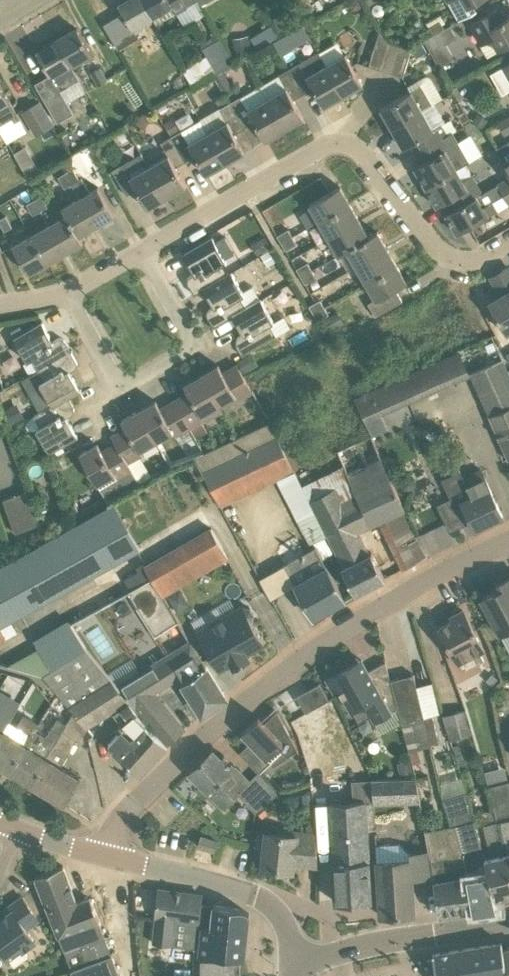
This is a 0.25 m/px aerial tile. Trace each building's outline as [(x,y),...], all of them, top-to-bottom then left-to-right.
[(144,0),(124,0),(119,3),(124,12),(136,32),(144,28),(140,22),(153,15),(144,0)] [(177,14),(189,7),(185,0),(144,0),(153,15),(165,8),(168,13),(174,9),(177,14)] [(350,5),(353,10),(360,10),(363,4),(360,0),(352,0),(350,5)] [(477,0),(448,0),(459,20),(478,9),(474,2),(477,0)] [(380,4),(377,4),(374,5),(373,8),(373,11),(375,13),(378,15),(381,14),(383,13),(384,10),(384,7),(382,5),(380,4)] [(492,39),(498,50),(508,43),(508,16),(502,20),(495,9),(469,23),(482,46),(492,39)] [(139,37),(136,32),(124,12),(104,24),(119,49),(139,37)] [(288,13),(274,18),(280,32),(293,27),(288,13)] [(430,27),(434,34),(445,28),(443,24),(441,21),(430,27)] [(57,39),(72,63),(84,56),(87,61),(95,57),(90,48),(78,27),(57,39)] [(391,72),(400,45),(390,42),(381,28),(369,66),(391,72)] [(446,44),(440,32),(426,40),(431,52),(446,44)] [(237,58),(253,54),(250,35),(234,38),(237,58)] [(280,54),(290,49),(284,36),(274,42),(280,54)] [(221,38),(203,48),(218,73),(235,63),(235,62),(221,38)] [(37,51),(51,74),(60,90),(61,89),(81,78),(72,63),(57,39),(37,51)] [(423,43),(412,50),(417,57),(427,51),(423,43)] [(391,72),(403,76),(412,49),(400,45),(391,72)] [(328,65),(327,66),(319,51),(300,63),(300,62),(289,68),(304,93),(315,87),(324,106),(345,94),(328,65)] [(363,83),(347,55),(328,65),(345,94),(363,83)] [(102,66),(91,73),(98,85),(109,78),(102,66)] [(304,93),(289,68),(279,74),(287,87),(268,97),(285,128),(304,117),(295,98),(304,93)] [(215,75),(227,94),(235,89),(223,70),(215,75)] [(51,74),(36,83),(58,121),(74,112),(61,89),(60,90),(51,74)] [(21,118),(0,82),(0,124),(13,116),(16,121),(21,118)] [(392,127),(423,110),(433,103),(422,84),(411,90),(381,108),(392,127)] [(220,106),(229,101),(223,91),(214,96),(220,106)] [(268,97),(249,108),(241,95),(230,102),(244,126),(255,120),(265,140),(285,128),(268,97)] [(41,100),(22,112),(36,135),(55,123),(41,100)] [(220,107),(228,120),(208,131),(226,162),(245,151),(235,132),(244,126),(230,102),(220,107)] [(422,149),(443,138),(447,135),(441,125),(434,129),(423,110),(392,127),(403,147),(416,139),(422,149)] [(473,122),(484,128),(489,119),(478,113),(473,122)] [(498,122),(506,135),(508,133),(508,115),(498,122)] [(172,135),(180,130),(173,118),(164,123),(172,135)] [(208,131),(201,118),(172,135),(186,160),(195,155),(206,174),(226,162),(208,131)] [(472,158),(482,152),(472,133),(461,139),(472,158)] [(186,160),(172,135),(161,141),(169,155),(150,166),(167,196),(186,185),(176,166),(186,160)] [(426,186),(470,160),(459,141),(448,147),(443,138),(422,149),(421,150),(427,160),(415,167),(426,186)] [(96,155),(102,152),(103,146),(100,141),(91,146),(96,155)] [(496,148),(504,160),(508,170),(508,141),(496,148)] [(167,196),(150,166),(142,152),(124,162),(112,168),(127,194),(137,188),(148,207),(167,196)] [(24,171),(39,168),(37,158),(28,159),(28,162),(22,163),(24,171)] [(80,197),(96,225),(115,214),(98,186),(90,191),(83,178),(81,179),(74,168),(76,167),(70,158),(61,163),(66,172),(72,184),(80,197)] [(472,173),(471,173),(466,164),(471,161),(470,160),(426,186),(438,206),(450,198),(456,207),(483,192),(472,173)] [(66,172),(59,176),(65,188),(72,184),(66,172)] [(498,183),(498,184),(483,193),(483,192),(456,207),(446,213),(458,233),(508,203),(508,177),(498,183)] [(350,202),(341,186),(310,203),(319,220),(350,202)] [(48,206),(42,195),(35,199),(41,211),(48,206)] [(63,206),(67,213),(79,235),(96,225),(80,197),(63,206)] [(41,211),(35,199),(27,203),(34,215),(41,211)] [(360,219),(350,202),(319,220),(329,237),(360,219)] [(49,224),(65,252),(83,242),(79,235),(67,213),(49,224)] [(13,226),(8,217),(7,215),(0,219),(0,222),(5,231),(13,226)] [(360,219),(329,237),(339,254),(369,235),(360,219)] [(65,252),(49,224),(31,234),(47,262),(65,252)] [(282,243),(293,236),(289,228),(278,235),(282,243)] [(369,235),(339,254),(348,250),(357,266),(388,247),(378,230),(369,235)] [(47,262),(31,234),(13,245),(29,273),(47,262)] [(251,243),(258,255),(273,246),(266,234),(251,243)] [(293,236),(282,243),(286,250),(298,243),(293,236)] [(227,274),(227,273),(221,263),(225,260),(213,237),(185,254),(196,272),(191,275),(190,276),(189,277),(188,279),(188,280),(188,281),(189,282),(189,283),(196,293),(204,288),(227,274)] [(367,283),(397,265),(388,247),(357,266),(367,283)] [(261,254),(267,265),(276,260),(270,250),(261,254)] [(301,276),(313,269),(308,262),(297,268),(301,276)] [(490,275),(499,290),(508,284),(508,263),(490,275)] [(403,301),(396,288),(407,282),(397,265),(367,283),(376,298),(368,303),(376,316),(403,301)] [(313,269),(301,276),(306,283),(317,277),(313,269)] [(234,315),(233,315),(247,307),(246,306),(260,298),(253,286),(244,292),(231,270),(227,273),(227,274),(204,288),(214,306),(210,308),(209,309),(208,310),(208,311),(207,312),(207,313),(207,314),(208,315),(208,316),(215,327),(234,315)] [(489,301),(507,332),(508,330),(508,290),(489,301)] [(274,322),(265,306),(260,298),(246,306),(247,307),(233,315),(234,315),(234,316),(244,333),(240,335),(239,336),(238,336),(238,337),(237,338),(237,339),(237,340),(237,341),(237,342),(237,343),(238,344),(244,354),(277,334),(290,326),(284,316),(274,322)] [(314,313),(325,306),(321,299),(309,306),(314,313)] [(325,306),(314,313),(318,321),(329,314),(325,306)] [(336,328),(345,323),(338,312),(329,317),(336,328)] [(72,350),(66,340),(65,339),(64,338),(62,337),(61,337),(59,337),(53,340),(43,322),(15,338),(28,362),(32,359),(38,369),(72,350)] [(72,350),(38,369),(39,370),(45,381),(39,384),(52,405),(52,406),(68,396),(69,396),(81,389),(71,371),(75,368),(76,367),(77,367),(77,366),(78,365),(78,364),(78,363),(78,362),(78,361),(77,360),(72,350)] [(252,353),(238,361),(246,373),(259,365),(252,353)] [(504,358),(471,373),(490,415),(508,459),(508,369),(504,358)] [(202,374),(220,404),(236,395),(238,399),(253,391),(239,367),(225,375),(219,364),(202,374)] [(177,403),(191,427),(197,438),(208,432),(202,420),(205,419),(206,421),(223,412),(219,405),(220,404),(202,374),(185,384),(191,395),(177,403)] [(52,406),(52,405),(30,418),(27,422),(27,426),(31,430),(34,430),(36,429),(50,452),(78,435),(68,417),(72,415),(73,414),(74,413),(75,411),(75,410),(75,409),(75,408),(74,407),(74,406),(69,396),(68,396),(52,406)] [(139,410),(157,441),(174,432),(176,435),(191,427),(177,403),(163,411),(156,400),(139,410)] [(13,425),(26,417),(18,403),(5,410),(13,425)] [(119,447),(128,463),(143,455),(141,451),(157,441),(139,410),(122,420),(129,430),(115,439),(112,434),(111,435),(117,446),(117,447),(119,447)] [(389,429),(383,414),(365,422),(371,437),(389,429)] [(222,507),(277,479),(294,471),(293,469),(277,434),(270,421),(196,457),(222,507)] [(293,469),(313,460),(296,424),(277,434),(293,469)] [(117,446),(104,454),(98,443),(80,453),(108,501),(140,483),(128,463),(119,447),(117,447),(117,446)] [(165,458),(161,461),(165,468),(169,465),(165,458)] [(356,593),(385,578),(372,552),(370,553),(359,530),(381,519),(401,509),(380,458),(348,473),(344,465),(303,485),(327,535),(328,535),(344,566),(342,567),(356,593)] [(474,529),(502,515),(481,469),(464,477),(461,471),(444,479),(457,507),(463,505),(474,529)] [(28,491),(4,500),(16,533),(40,524),(28,491)] [(345,598),(316,546),(284,563),(313,616),(345,598)] [(173,589),(157,560),(145,567),(152,579),(162,595),(173,589)] [(152,579),(145,567),(125,579),(132,590),(152,579)] [(496,583),(500,589),(482,598),(501,635),(508,631),(508,577),(496,583)] [(162,595),(152,579),(132,590),(128,592),(154,637),(178,623),(162,595)] [(167,596),(178,614),(191,606),(179,588),(167,596)] [(251,606),(243,605),(198,632),(219,668),(231,661),(234,667),(250,658),(247,652),(265,642),(252,620),(255,613),(251,606)] [(463,608),(456,612),(450,615),(453,619),(439,627),(448,644),(458,664),(486,649),(463,608)] [(192,642),(119,687),(168,744),(185,730),(154,691),(179,676),(202,713),(225,697),(192,642)] [(119,687),(88,649),(52,670),(44,675),(69,705),(74,712),(86,726),(117,707),(116,706),(128,699),(119,687)] [(391,709),(398,706),(391,679),(386,661),(368,670),(362,659),(327,678),(334,691),(339,688),(352,712),(353,711),(359,722),(370,716),(373,722),(378,720),(378,719),(392,711),(391,709)] [(119,682),(134,673),(127,661),(112,671),(119,682)] [(414,673),(391,679),(398,706),(403,722),(410,751),(431,746),(431,744),(424,717),(414,673)] [(499,679),(492,673),(487,680),(494,686),(499,679)] [(320,682),(309,689),(318,705),(329,699),(320,682)] [(4,732),(3,731),(9,721),(2,717),(9,705),(0,699),(0,738),(4,732)] [(117,707),(130,720),(109,742),(114,747),(112,749),(140,774),(168,744),(145,724),(146,723),(136,715),(139,712),(128,699),(116,706),(117,707)] [(74,712),(69,705),(60,719),(58,717),(52,726),(41,720),(39,723),(39,722),(9,771),(31,784),(74,712)] [(466,709),(444,715),(451,740),(473,734),(466,709)] [(277,710),(264,722),(259,716),(241,733),(242,734),(243,733),(250,741),(240,752),(259,772),(271,761),(268,757),(278,747),(287,757),(298,749),(277,710)] [(86,726),(74,712),(31,784),(65,805),(81,778),(62,766),(78,739),(79,740),(88,728),(86,726)] [(0,738),(0,765),(9,771),(39,722),(24,713),(16,726),(18,727),(13,737),(4,732),(0,738)] [(433,714),(424,717),(431,744),(440,742),(433,714)] [(279,793),(259,772),(249,782),(239,771),(224,755),(221,757),(213,749),(190,771),(224,808),(238,794),(256,813),(279,793)] [(416,774),(412,759),(399,763),(402,777),(416,774)] [(508,776),(505,764),(485,770),(489,783),(508,776)] [(416,777),(373,778),(374,799),(374,804),(421,802),(416,777)] [(499,822),(508,866),(508,781),(488,786),(495,809),(499,822)] [(468,791),(453,796),(444,798),(452,825),(455,824),(462,853),(464,853),(473,909),(497,906),(494,897),(485,858),(486,858),(474,810),(468,791)] [(303,794),(304,809),(312,809),(311,794),(303,794)] [(375,829),(374,804),(374,799),(354,800),(329,802),(335,901),(377,898),(376,879),(371,879),(369,830),(375,829)] [(495,809),(482,813),(485,824),(484,824),(492,857),(486,858),(485,858),(494,897),(508,893),(508,866),(499,822),(495,809)] [(464,853),(462,853),(455,824),(452,825),(452,826),(426,830),(429,850),(427,850),(432,876),(435,876),(440,914),(473,909),(464,853)] [(316,832),(306,831),(282,828),(282,833),(267,832),(267,834),(263,834),(261,848),(266,848),(263,867),(292,870),(293,860),(318,863),(316,832)] [(215,850),(218,840),(201,835),(198,845),(215,850)] [(427,850),(410,852),(411,857),(377,860),(379,891),(380,915),(415,913),(412,876),(432,876),(427,850)] [(64,865),(35,876),(58,934),(64,951),(65,951),(74,975),(120,975),(90,897),(78,902),(64,865)] [(214,904),(201,902),(202,894),(159,887),(155,911),(152,942),(172,944),(196,948),(198,930),(199,930),(199,926),(204,927),(212,927),(214,904)] [(38,919),(36,916),(22,896),(7,907),(10,911),(0,918),(0,946),(1,947),(9,959),(36,940),(27,927),(38,919)] [(199,926),(199,930),(204,931),(201,954),(221,956),(245,958),(250,913),(243,908),(214,904),(212,927),(204,927),(199,926)] [(502,941),(433,953),(437,975),(508,975),(508,973),(508,974),(503,947),(502,941)] [(202,958),(201,975),(240,975),(240,958),(202,958)] [(174,975),(191,975),(191,969),(174,968),(174,975)]
